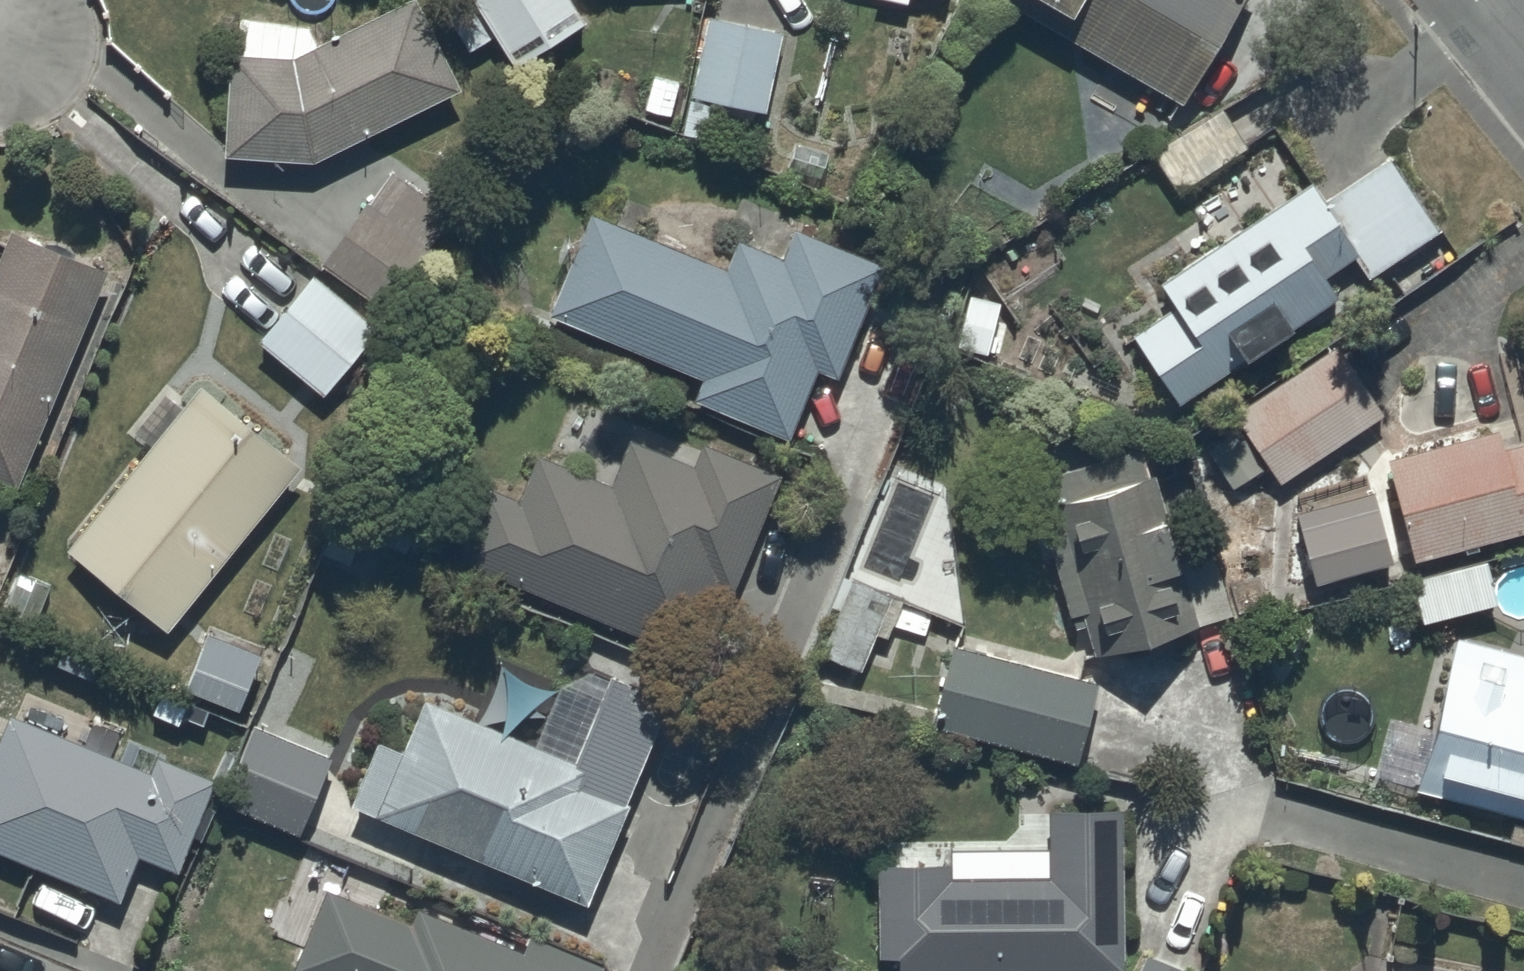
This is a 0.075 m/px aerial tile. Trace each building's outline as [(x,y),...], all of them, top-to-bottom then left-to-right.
[(425,0),(379,0),(332,26),(311,25),(312,10),(249,7),(248,17),(238,16),(237,31),(245,31),(245,42),(229,42),(223,145),(313,150),(463,76),(425,0)] [(578,0),(457,0),(446,7),(470,45),(502,25),(519,52),(585,11),(578,0)] [(1059,21),(1182,92),(1235,0),(1072,0),(1059,21)] [(764,102),(782,20),(709,7),(683,126),(707,131),(715,91),(764,102)] [(1246,141),(1221,101),(1153,144),(1178,184),(1246,141)] [(1442,218),(1395,144),(1326,188),(1315,171),(1160,270),(1176,295),(1134,321),(1180,394),(1340,292),(1324,266),(1357,246),(1369,265),(1442,218)] [(391,159),(322,252),(387,301),(457,208),(391,159)] [(590,202),(547,304),(701,368),(692,389),(791,430),(821,359),(840,367),(887,254),(795,216),(782,246),(738,228),(726,258),(590,202)] [(109,252),(14,214),(0,248),(0,469),(17,476),(109,252)] [(378,316),(315,263),(254,328),(321,384),(378,316)] [(1281,472),(1381,405),(1337,339),(1236,406),(1245,419),(1210,442),(1235,480),(1271,456),(1281,472)] [(202,372),(65,537),(166,619),(301,452),(202,372)] [(1523,517),(1523,435),(1504,440),(1498,418),(1389,447),(1414,546),(1523,517)] [(488,479),(457,545),(703,651),(782,464),(703,430),(693,454),(633,428),(612,475),(537,443),(517,491),(488,479)] [(1095,649),(1230,614),(1208,531),(1182,537),(1188,560),(1178,563),(1148,447),(1036,476),(1073,615),(1086,612),(1095,649)] [(946,486),(891,464),(847,568),(843,566),(830,599),(838,603),(821,645),(861,661),(867,646),(886,653),(894,634),(887,631),(891,619),(923,632),(934,606),(963,617),(946,486)] [(1315,576),(1394,554),(1375,487),(1296,509),(1315,576)] [(262,639),(208,622),(187,687),(240,704),(262,639)] [(1455,628),(1427,728),(1388,718),(1376,761),(1418,772),(1416,778),(1523,808),(1523,647),(1455,628)] [(1071,754),(1093,675),(953,635),(930,715),(1071,754)] [(377,728),(352,792),(587,891),(673,685),(609,658),(571,747),(426,687),(403,739),(377,728)] [(0,727),(0,839),(120,889),(139,842),(181,860),(219,768),(157,743),(150,761),(89,736),(93,726),(25,698),(21,707),(11,703),(0,727)] [(333,749),(253,716),(224,786),(304,819),(333,749)] [(1119,799),(1051,798),(1051,868),(951,868),(951,853),(879,853),(879,943),(898,943),(898,964),(941,964),(941,970),(1061,970),(1061,962),(1123,962),(1119,799)] [(295,959),(323,970),(596,970),(602,958),(529,927),(523,942),(417,897),(411,910),(330,876),(295,959)] [(1196,965),(1147,943),(1134,970),(1194,970),(1196,965)] [(777,957),(762,970),(790,970),(777,957)]
